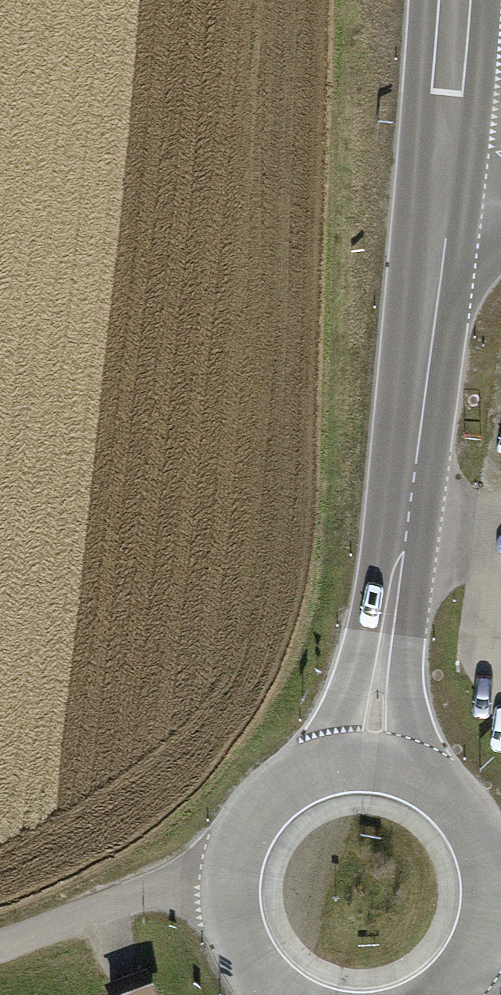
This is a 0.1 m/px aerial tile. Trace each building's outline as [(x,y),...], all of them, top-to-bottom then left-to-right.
[(112,994),(151,994),(145,977),(110,989),(112,994)]
